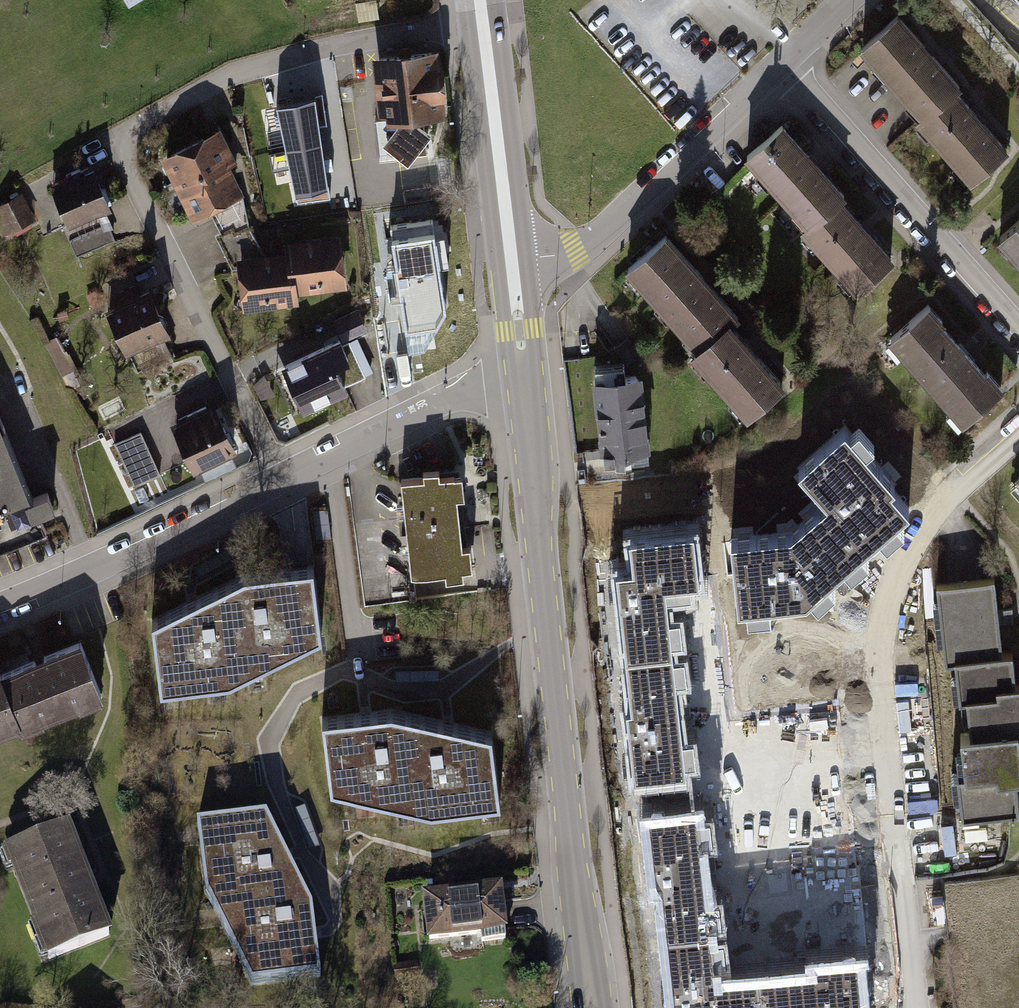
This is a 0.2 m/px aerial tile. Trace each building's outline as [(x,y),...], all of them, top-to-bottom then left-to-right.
[(899,16),(864,45),(925,115),(955,89),(959,86),(899,16)] [(435,46),(369,54),(377,119),(443,111),(435,46)] [(313,82),(263,89),(269,130),(318,123),(313,82)] [(955,89),(925,115),(920,119),(972,179),(1006,149),(955,89)] [(155,156),(172,189),(225,163),(233,159),(216,125),(155,156)] [(783,127),(750,157),(808,225),(840,198),(844,195),(783,127)] [(292,204),(348,195),(342,163),(315,167),(314,160),(271,166),(277,201),(291,198),(292,204)] [(225,163),(172,189),(187,218),(240,191),(225,163)] [(89,165),(46,184),(64,225),(107,206),(89,165)] [(31,217),(19,191),(0,200),(0,233),(31,217)] [(840,198),(808,225),(804,229),(855,287),(891,256),(840,198)] [(1001,236),(1018,256),(1018,220),(1001,236)] [(443,222),(390,230),(394,262),(383,263),(389,298),(399,297),(407,349),(425,347),(446,305),(440,265),(449,263),(443,222)] [(285,242),(287,249),(294,295),(345,287),(337,234),(285,242)] [(669,238),(631,270),(701,350),(733,322),(738,317),(669,238)] [(295,301),(294,295),(287,249),(232,258),(240,309),(295,301)] [(146,285),(100,305),(120,352),(166,332),(146,285)] [(334,322),(342,341),(367,331),(359,312),(334,322)] [(931,315),(894,348),(970,431),(1006,397),(931,315)] [(733,322),(701,350),(697,354),(748,414),(784,383),(733,322)] [(323,342),(279,363),(301,409),(345,387),(323,342)] [(640,373),(592,378),(601,461),(649,456),(640,373)] [(849,388),(801,426),(825,455),(873,417),(849,388)] [(210,400),(167,421),(191,470),(234,448),(210,400)] [(49,530),(42,514),(58,507),(52,491),(35,498),(0,413),(0,550),(49,530)] [(146,426),(109,442),(128,486),(165,470),(146,426)] [(420,477),(399,479),(409,572),(443,569),(443,574),(460,572),(460,566),(469,565),(467,544),(459,545),(453,493),(460,492),(458,472),(439,474),(438,467),(419,469),(420,477)] [(864,551),(860,499),(779,506),(778,499),(696,506),(695,497),(608,505),(613,558),(697,551),(698,565),(864,551)] [(242,575),(216,588),(251,667),(317,633),(310,567),(242,575)] [(946,664),(957,663),(1001,658),(993,581),(937,587),(946,664)] [(229,679),(251,667),(216,588),(149,623),(158,689),(229,679)] [(102,698),(82,647),(3,677),(23,729),(102,698)] [(715,717),(715,724),(840,715),(836,655),(628,671),(632,723),(715,717)] [(1001,658),(957,663),(966,737),(1018,730),(1018,690),(1015,656),(1001,658)] [(3,677),(0,678),(0,737),(23,729),(3,677)] [(329,789),(403,805),(416,718),(389,712),(320,720),(329,789)] [(489,735),(416,718),(403,805),(430,810),(498,801),(489,735)] [(966,737),(954,738),(959,777),(951,778),(955,814),(1012,807),(1009,786),(1018,785),(1018,730),(966,737)] [(760,820),(763,850),(792,847),(801,938),(796,938),(803,1007),(864,1007),(857,943),(866,943),(853,811),(760,820)] [(202,893),(217,923),(295,883),(262,818),(195,826),(202,893)] [(652,882),(731,877),(727,818),(649,823),(652,882)] [(65,839),(6,863),(47,963),(106,939),(65,839)] [(944,887),(958,1007),(1018,1007),(1018,880),(944,887)] [(309,912),(295,883),(217,923),(248,987),(317,978),(309,912)] [(504,885),(420,893),(425,949),(509,941),(504,885)]
